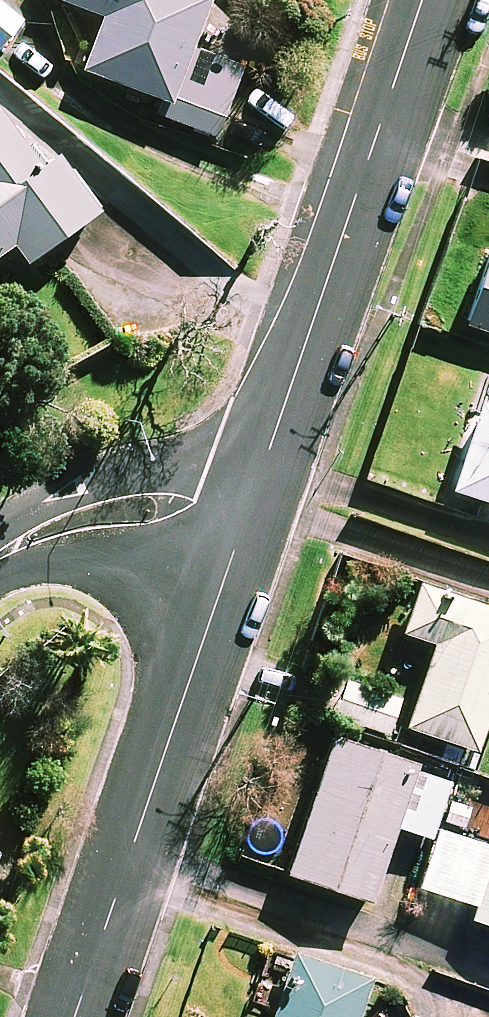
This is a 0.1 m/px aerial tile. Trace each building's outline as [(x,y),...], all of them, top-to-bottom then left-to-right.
[(20,15),(3,0),(0,0),(0,38),(20,15)] [(104,11),(84,65),(166,96),(159,112),(216,133),(242,65),(191,45),(207,0),(74,0),(104,11)] [(0,108),(0,246),(12,236),(27,254),(96,200),(53,146),(39,157),(0,108)] [(467,320),(488,327),(488,255),(467,320)] [(486,375),(451,483),(488,496),(488,376),(486,375)] [(419,579),(404,626),(436,637),(408,721),(478,744),(488,710),(488,602),(419,579)] [(398,695),(344,680),(335,713),(389,728),(398,695)] [(452,768),(333,729),(288,867),(371,895),(395,821),(431,832),(452,768)] [(437,830),(419,886),(474,904),(471,912),(488,918),(488,846),(437,830)] [(295,948),(271,1016),(356,1016),(370,973),(295,948)]
